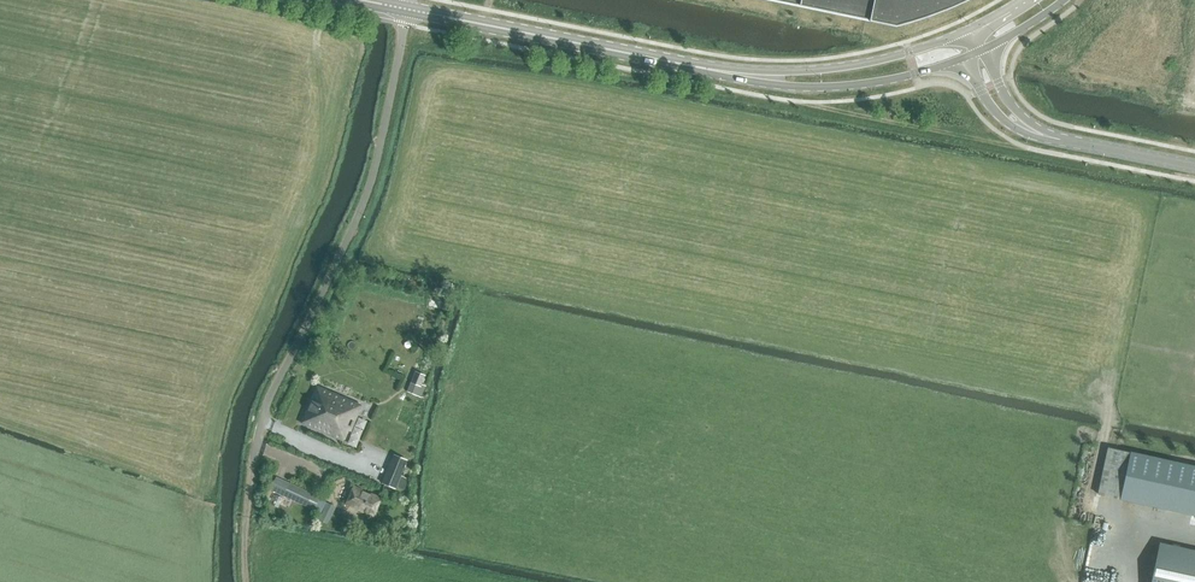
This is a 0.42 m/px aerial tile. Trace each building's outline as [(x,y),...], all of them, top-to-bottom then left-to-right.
[(897,26),(909,23),(925,18),(936,14),(954,7),(963,2),(968,0),(770,0),(897,26)] [(415,371),(407,391),(421,397),(425,386),(421,385),(425,375),(415,371)] [(303,423),(346,441),(359,411),(361,406),(318,387),(303,423)] [(1120,500),(1194,516),(1194,467),(1130,453),(1120,500)] [(393,454),(380,483),(395,489),(407,460),(393,454)] [(286,496),(309,506),(314,494),(292,484),(286,496)] [(349,504),(376,515),(383,500),(356,489),(349,504)] [(328,503),(324,512),(330,514),(334,506),(328,503)] [(1162,546),(1155,581),(1194,581),(1194,553),(1162,546)]
